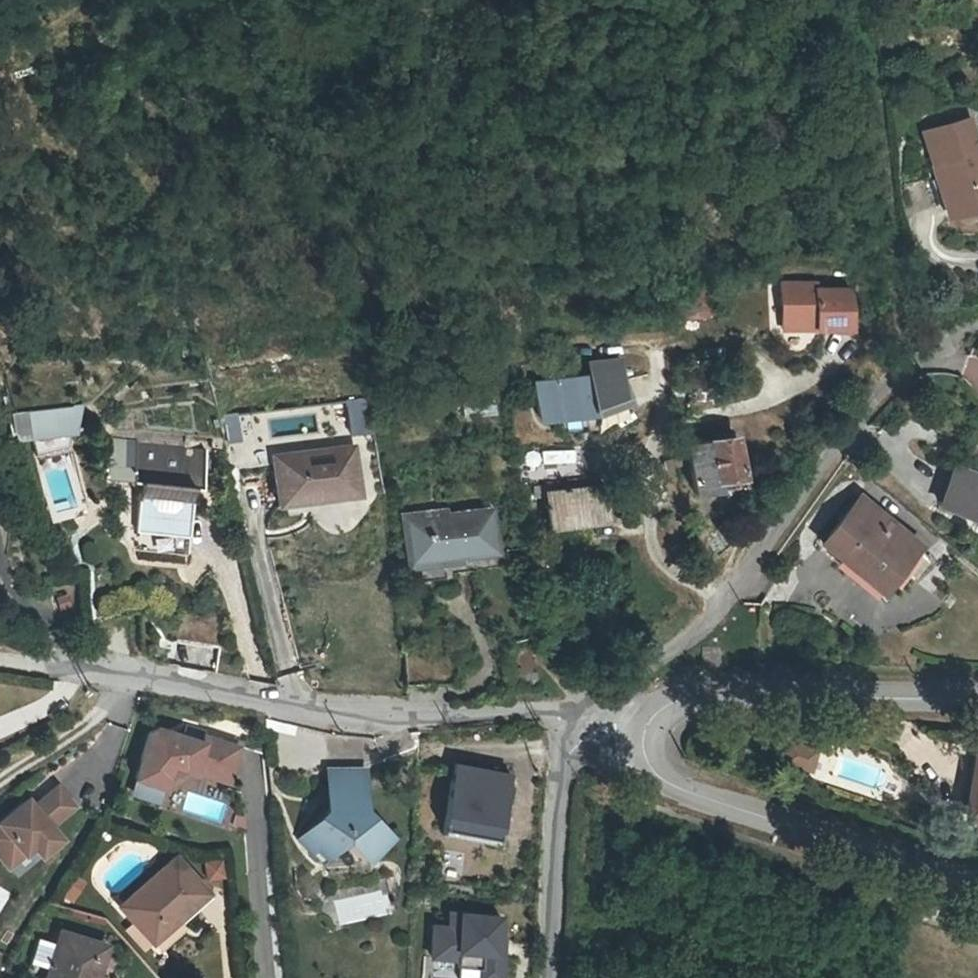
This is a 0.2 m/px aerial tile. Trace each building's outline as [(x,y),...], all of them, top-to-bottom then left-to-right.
[(977,201),(977,140),(967,108),(920,125),(945,195),(952,193),(957,209),(977,201)] [(791,274),(791,312),(827,313),(827,319),(858,319),(859,281),(828,281),(828,274),(791,274)] [(712,314),(706,295),(678,304),(684,323),(712,314)] [(580,360),(583,376),(586,405),(620,394),(614,378),(611,356),(580,360)] [(583,376),(534,383),(538,416),(586,410),(586,405),(583,376)] [(538,416),(534,383),(528,383),(532,416),(538,416)] [(349,399),(349,433),(372,433),(372,399),(349,399)] [(84,417),(30,421),(30,424),(33,442),(34,444),(37,468),(75,461),(84,417)] [(30,424),(12,427),(16,448),(34,444),(33,442),(30,424)] [(730,435),(682,440),(687,489),(712,487),(711,478),(735,475),(730,435)] [(307,506),(349,500),(339,453),(262,465),(271,520),(308,515),(307,506)] [(204,463),(136,456),(132,496),(142,496),(137,544),(184,548),(185,548),(189,501),(200,502),(204,463)] [(931,502),(977,518),(977,474),(946,462),(931,502)] [(595,483),(545,489),(549,522),(599,515),(595,483)] [(809,535),(843,564),(851,555),(878,577),(908,542),(847,492),(809,535)] [(489,512),(405,528),(413,570),(446,564),(445,558),(495,549),(489,512)] [(851,555),(843,564),(871,587),(878,577),(851,555)] [(456,661),(431,662),(405,663),(406,693),(457,691),(456,661)] [(243,742),(150,720),(132,794),(170,803),(178,768),(234,782),(243,742)] [(904,765),(942,777),(949,756),(911,744),(904,765)] [(977,757),(977,764),(967,827),(977,828),(977,757)] [(815,769),(788,760),(782,779),(809,787),(815,769)] [(454,763),(441,833),(502,844),(515,776),(454,763)] [(330,813),(304,838),(325,859),(347,841),(365,860),(388,837),(366,814),(367,774),(331,773),(330,813)] [(79,807),(61,780),(36,797),(34,794),(0,816),(0,858),(10,873),(67,835),(58,822),(79,807)] [(119,912),(140,938),(167,916),(176,926),(207,901),(175,864),(119,912)] [(219,868),(203,871),(207,887),(223,884),(219,868)] [(506,914),(449,913),(448,924),(427,923),(425,977),(504,977),(506,914)] [(167,916),(140,938),(149,949),(176,926),(167,916)] [(100,952),(63,940),(50,977),(92,977),(100,952)] [(109,955),(100,952),(92,977),(101,977),(109,955)]
